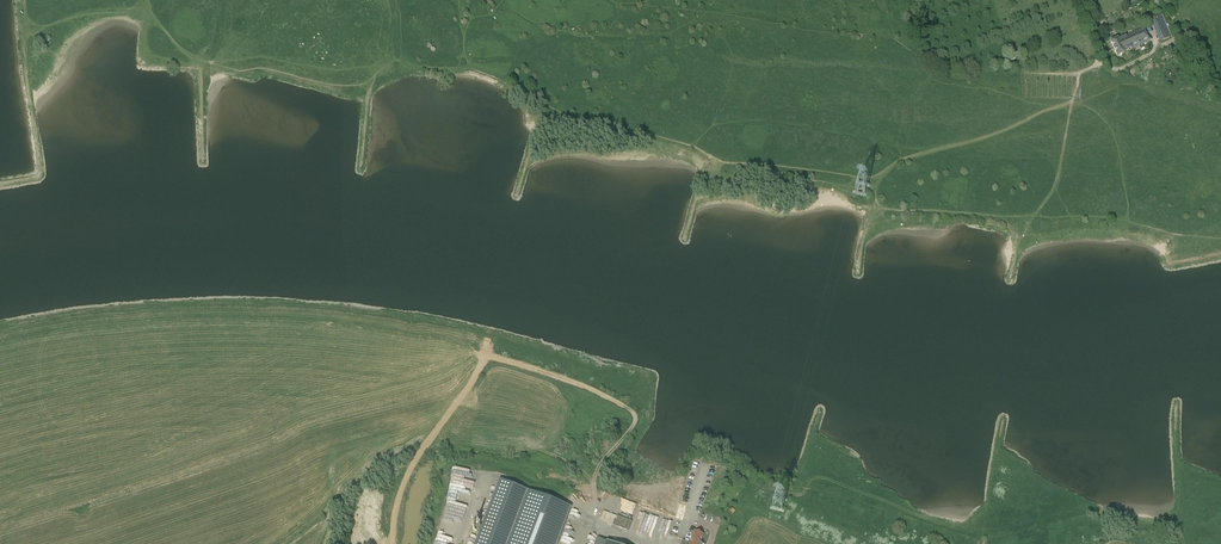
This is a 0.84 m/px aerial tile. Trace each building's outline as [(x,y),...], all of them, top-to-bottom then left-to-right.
[(1163,13),(1149,18),(1157,41),(1171,37),(1163,13)] [(1123,53),(1127,51),(1149,41),(1143,28),(1118,40),(1117,39),(1110,42),(1117,57),(1124,54),(1123,53)] [(709,467),(705,477),(713,479),(716,469),(709,467)] [(449,489),(475,493),(477,479),(471,478),(471,474),(452,472),(449,489)] [(571,507),(500,479),(475,543),(557,543),(571,507)] [(691,504),(696,482),(686,479),(680,501),(691,504)] [(628,531),(632,521),(618,516),(614,525),(628,531)] [(570,538),(573,528),(565,526),(563,536),(570,538)] [(695,531),(690,543),(682,540),(681,543),(702,543),(700,543),(704,534),(702,534),(704,529),(697,526),(695,531)]
